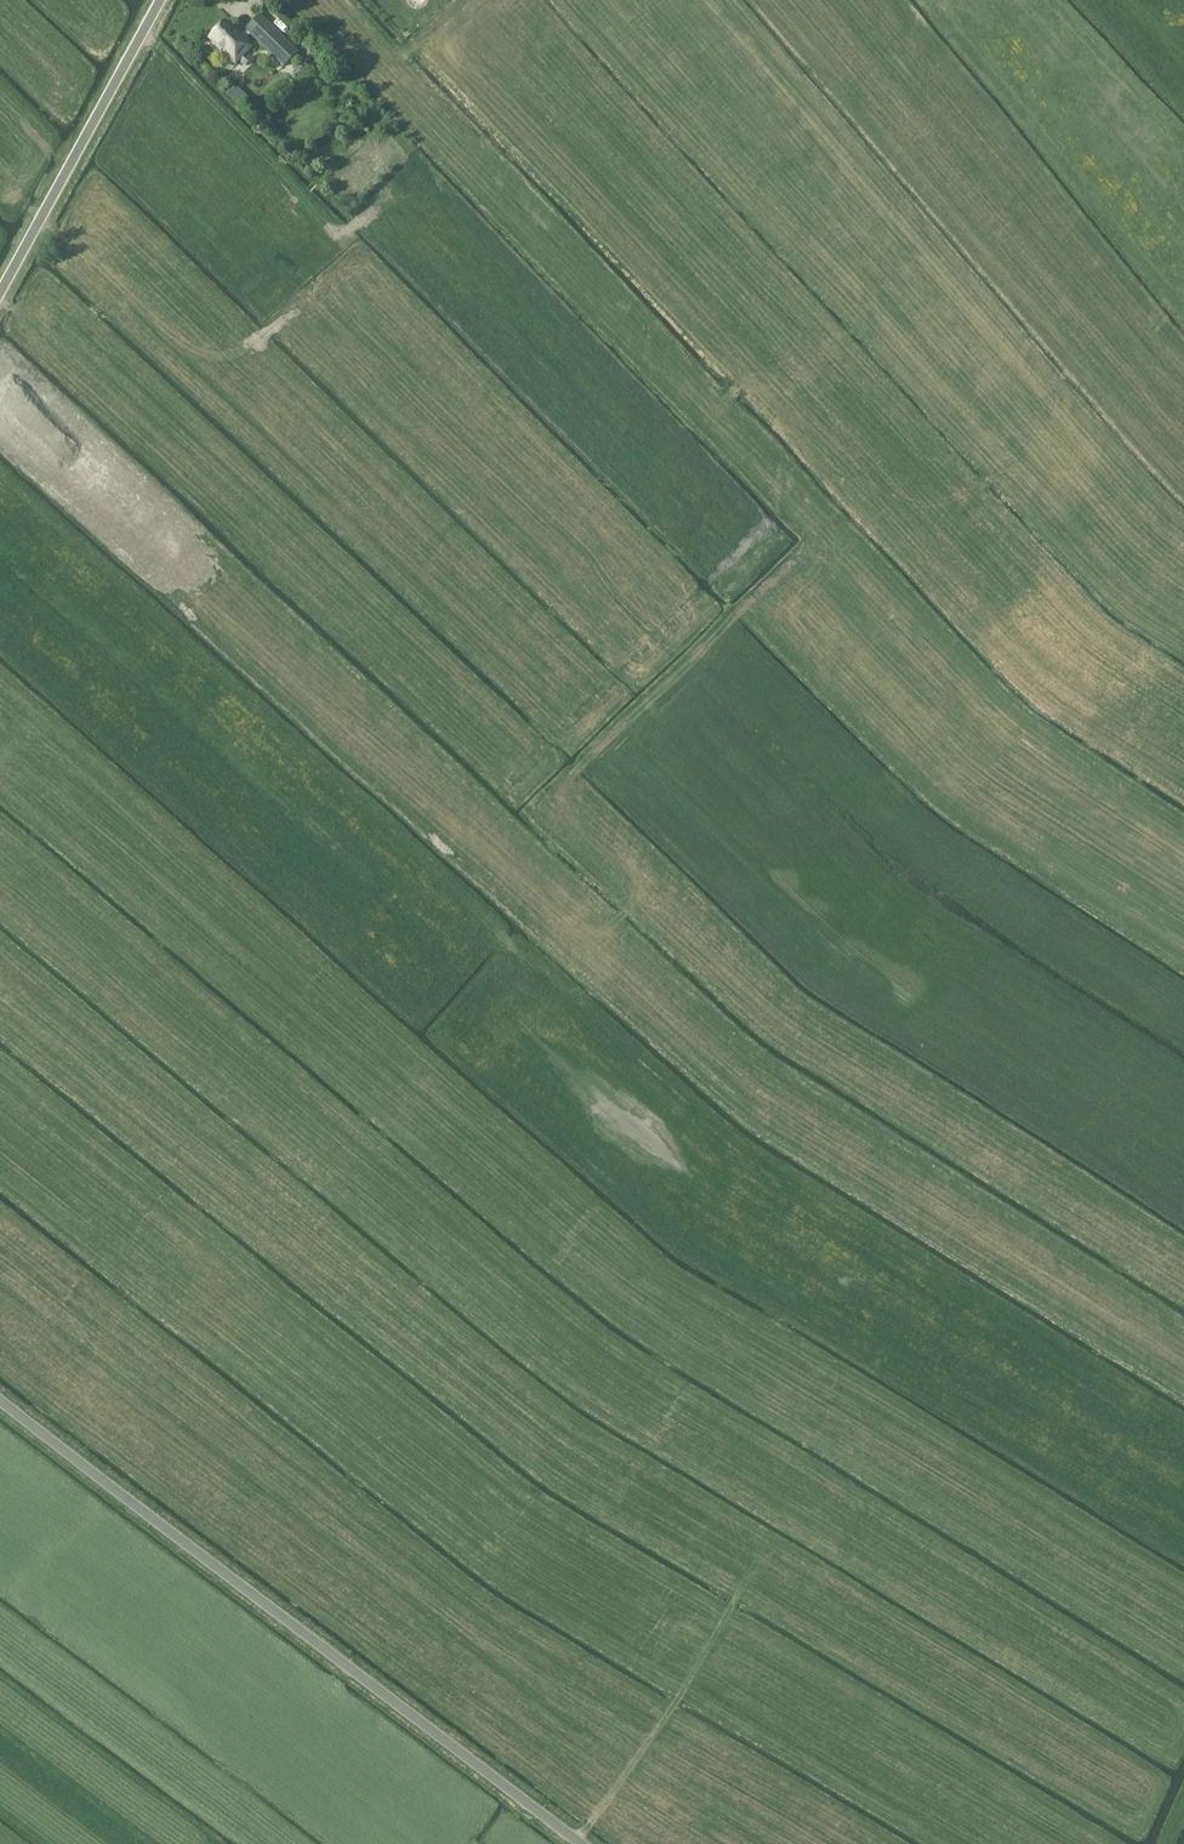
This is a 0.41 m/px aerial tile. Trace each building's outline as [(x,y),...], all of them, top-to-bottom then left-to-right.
[(223,51),(231,58),(235,63),(251,47),(244,41),(250,35),(283,67),(298,52),(261,16),(246,30),(247,31),(241,37),(226,23),(211,38),(218,45),(216,47),(221,53),(223,51)] [(233,84),(225,92),(239,107),(247,99),(233,84)]
